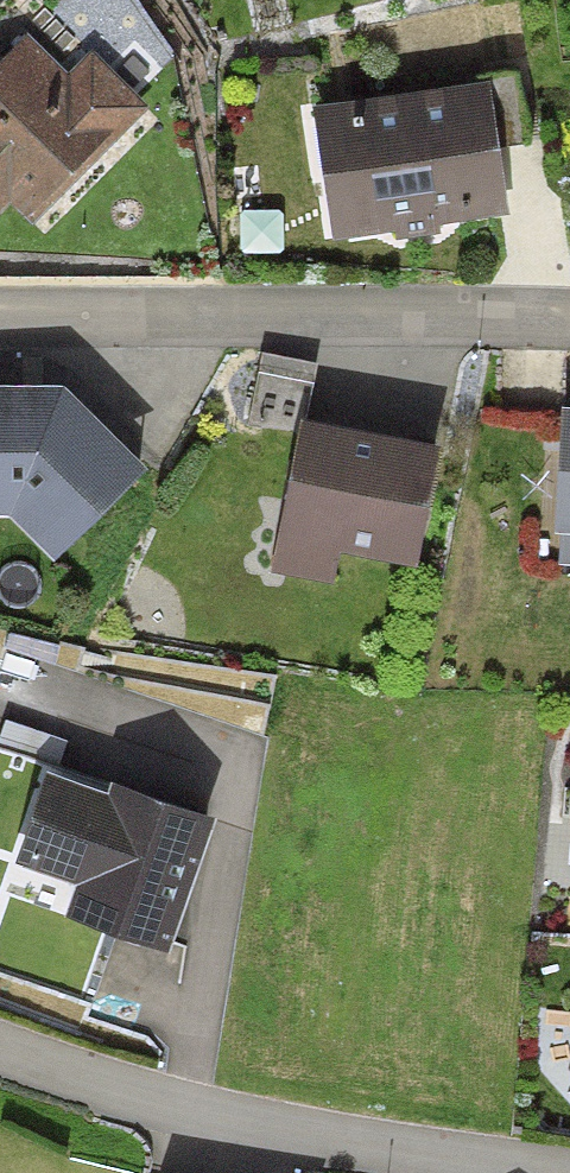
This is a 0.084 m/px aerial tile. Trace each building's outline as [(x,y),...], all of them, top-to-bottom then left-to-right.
[(27,33),(0,60),(0,213),(10,203),(33,225),(150,108),(91,50),(68,73),(27,33)] [(518,77),(489,81),(500,148),(528,143),(518,77)] [(334,241),(394,232),(395,241),(441,233),(440,224),(510,214),(500,148),(489,81),(313,108),(334,241)] [(9,518),(55,561),(148,469),(66,386),(0,385),(0,517),(9,518)] [(562,406),(555,534),(560,534),(558,565),(569,565),(569,407),(562,406)] [(442,447),(302,420),(271,573),(334,586),(340,553),(418,568),(442,447)] [(107,792),(46,772),(15,863),(77,884),(66,919),(169,953),(215,816),(111,781),(107,792)]
